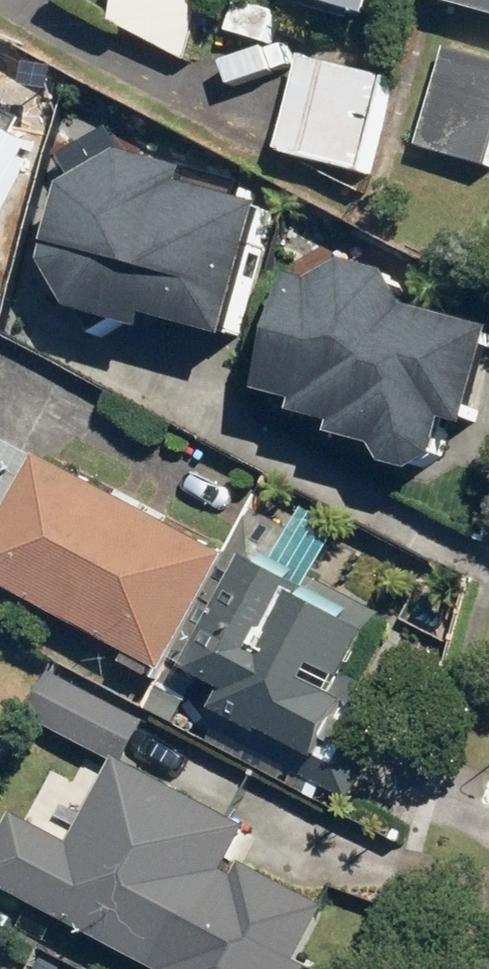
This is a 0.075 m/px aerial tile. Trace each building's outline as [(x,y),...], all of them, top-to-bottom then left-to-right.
[(118,34),(161,55),(187,0),(134,0),(118,34)] [(374,14),(378,0),(319,0),(374,14)] [(488,14),(488,0),(434,0),(488,14)] [(437,46),(409,146),(482,166),(488,142),(488,60),(437,46)] [(386,73),(297,53),(275,152),(363,172),(386,73)] [(9,121),(0,116),(0,138),(9,121)] [(58,263),(101,323),(155,338),(162,316),(248,341),(289,200),(144,159),(120,126),(78,156),(97,183),(79,196),(58,263)] [(310,302),(288,296),(254,413),(291,423),(288,435),(328,446),(325,457),(369,469),(378,487),(407,495),(430,481),(440,442),(462,448),(488,351),(404,328),(385,292),(345,282),(310,302)] [(0,437),(0,582),(169,671),(229,557),(0,437)] [(397,723),(349,699),(390,619),(281,564),(299,528),(256,506),(176,664),(234,693),(217,726),(359,797),(397,723)] [(155,724),(59,674),(36,718),(132,768),(155,724)] [(44,909),(159,968),(297,968),(322,922),(218,868),(241,826),(120,763),(44,909)]
